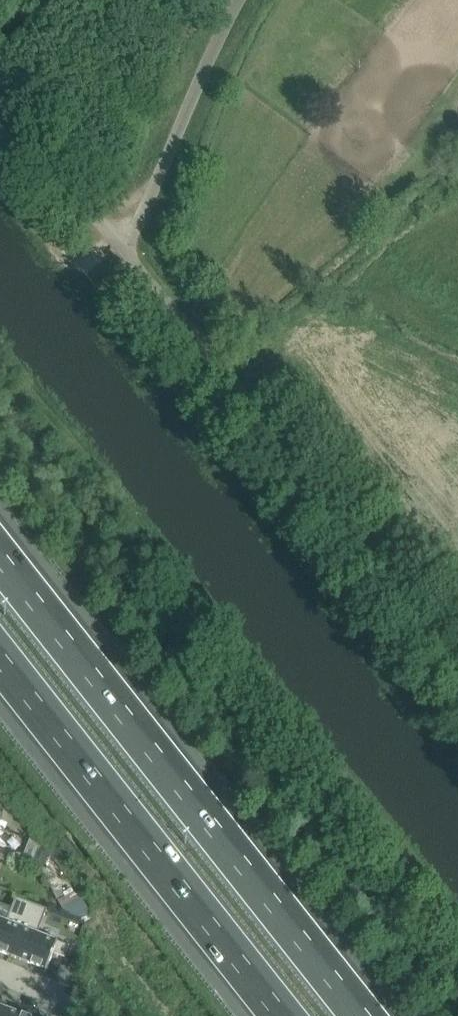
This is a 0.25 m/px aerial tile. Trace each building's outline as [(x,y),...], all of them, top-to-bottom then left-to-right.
[(4,828),(8,817),(0,813),(0,827),(4,828)] [(9,832),(4,845),(27,853),(33,844),(29,839),(9,832)] [(66,888),(55,897),(65,914),(84,922),(90,916),(66,888)] [(10,956),(31,903),(15,897),(6,922),(0,919),(0,952),(10,956)] [(31,903),(10,956),(45,969),(45,970),(46,971),(53,954),(65,959),(66,955),(65,955),(69,946),(57,942),(58,941),(56,940),(56,941),(37,934),(47,909),(31,903)] [(0,1010),(0,1015),(24,1015),(1,1007),(0,1010)]
